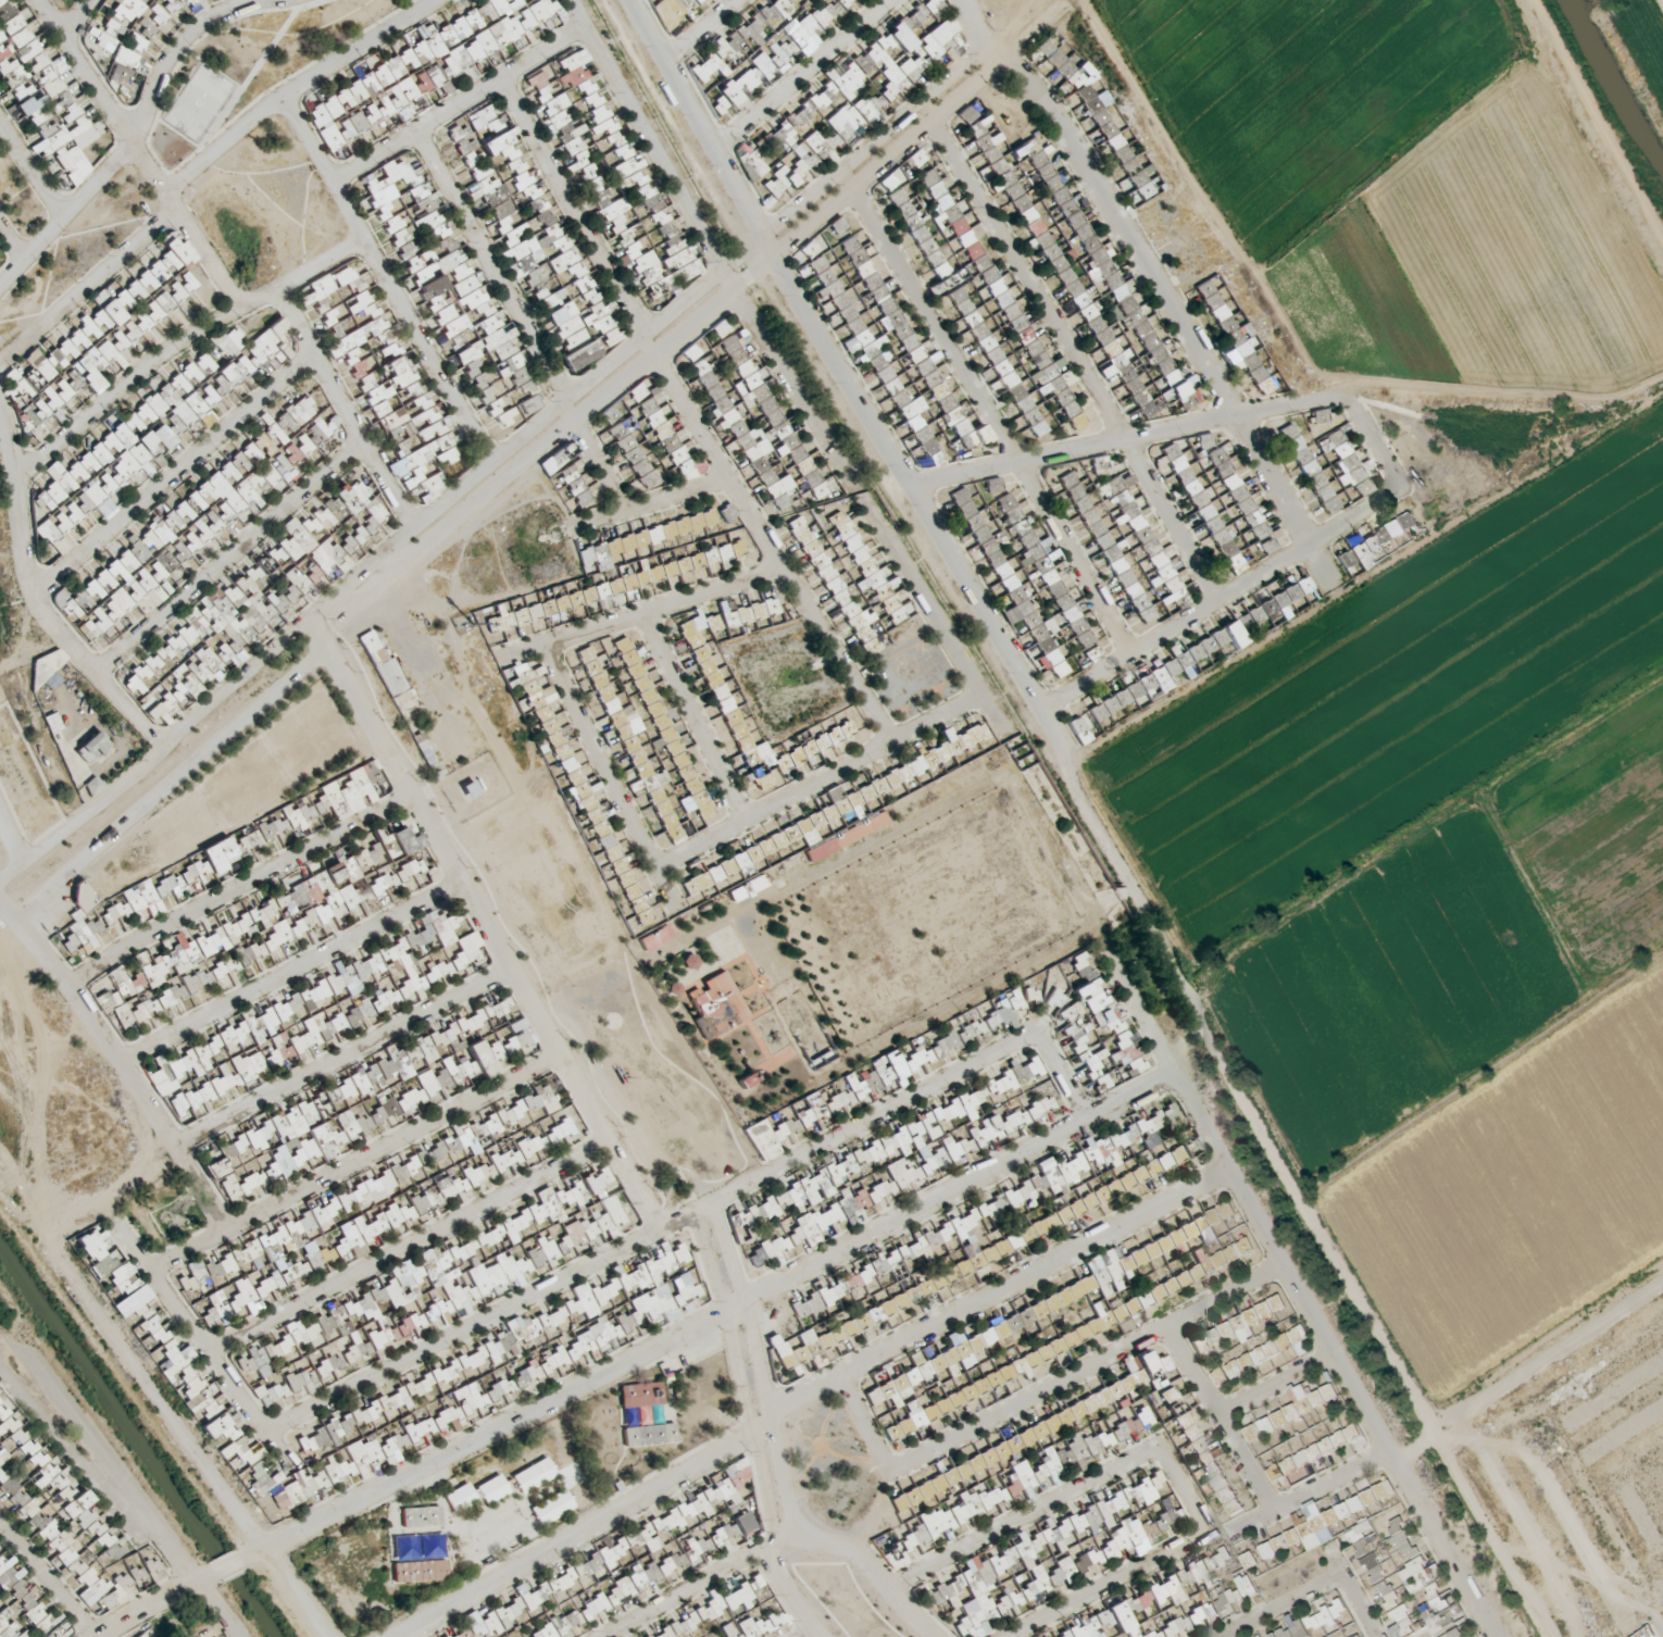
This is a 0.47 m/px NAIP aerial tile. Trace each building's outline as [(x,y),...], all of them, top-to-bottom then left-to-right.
[(953,246),(964,244),(962,234),(969,230),(964,221),(953,223),(948,189),(954,186),(947,173),(939,177),(938,175),(891,182),(891,179),(885,182),(891,193),(893,203),(932,274),(944,277),(946,290),(990,367),(1012,354),(1011,345),(966,271),(956,273),(953,246)] [(1165,593),(1177,588),(1160,544),(1148,549),(1165,593)] [(1007,614),(1043,688),(1073,674),(1060,647),(1075,640),(1056,601),(1040,609),(1036,600),(1007,614)]
